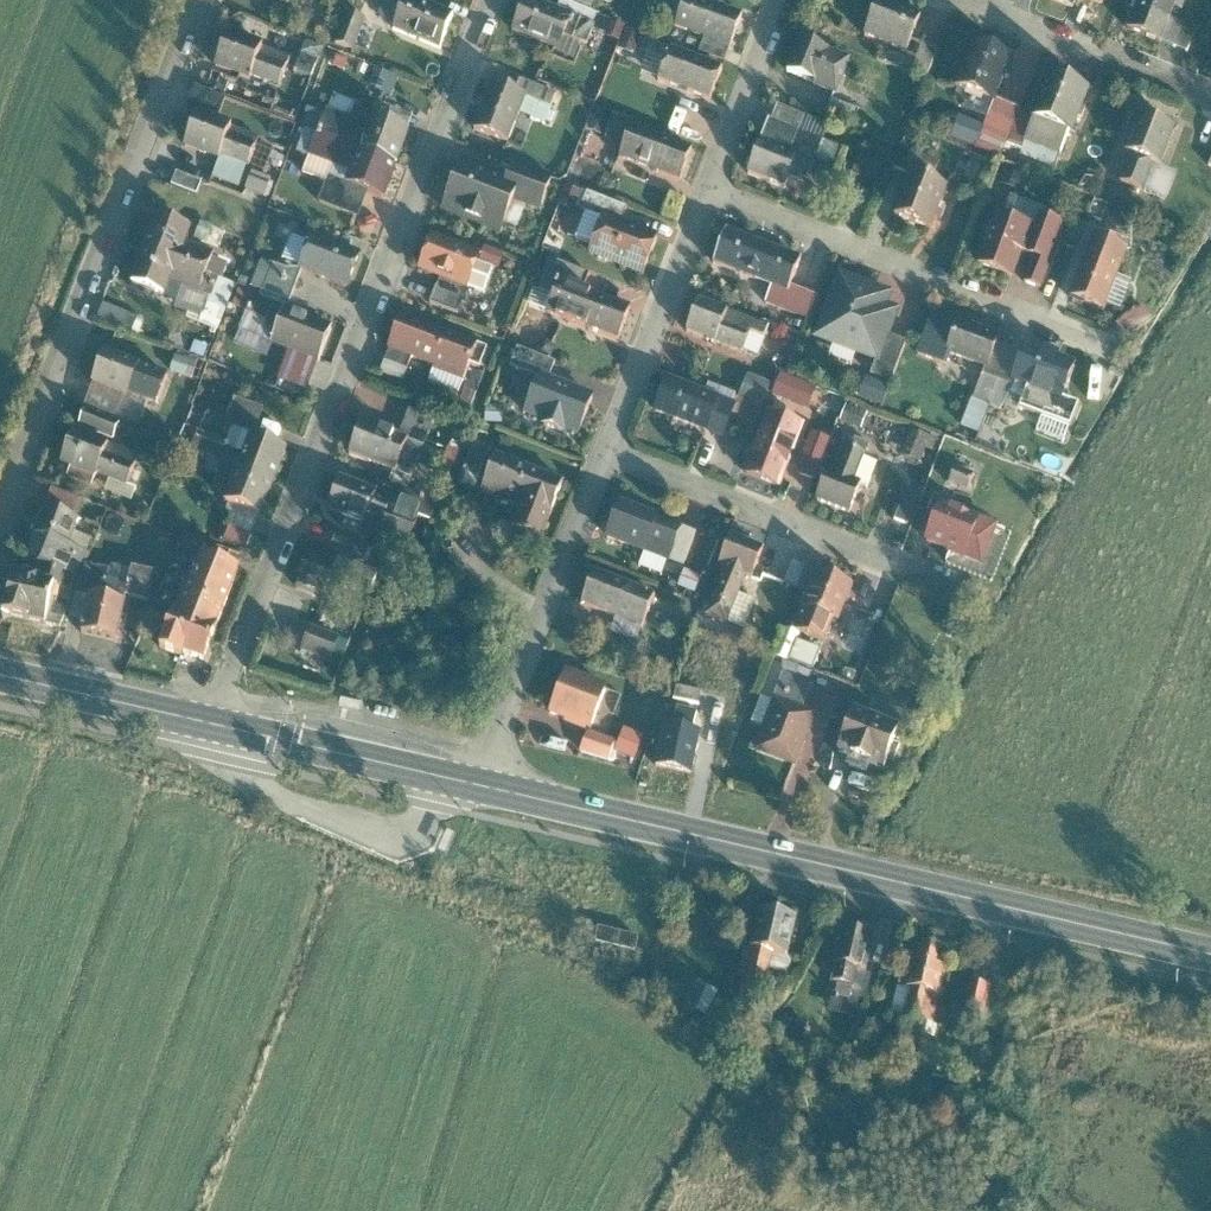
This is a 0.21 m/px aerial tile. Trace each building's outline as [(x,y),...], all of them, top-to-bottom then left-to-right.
[(453,52),(467,17),(423,0),(409,0),(397,30),(453,52)] [(652,8),(655,0),(630,0),(652,8)] [(752,18),(703,0),(690,0),(680,28),(740,50),(752,18)] [(1131,28),(1172,45),(1190,0),(1143,0),(1131,28)] [(562,14),(529,1),(517,33),(579,58),(596,14),(567,3),(562,14)] [(931,20),(885,4),(872,40),(918,57),(931,20)] [(289,56),(236,36),(223,71),(276,91),(289,56)] [(859,59),(806,42),(794,76),(847,94),(859,59)] [(1016,57),(980,44),(962,91),(998,104),(1016,57)] [(734,70),(678,49),(665,84),(722,105),(734,70)] [(627,73),(655,81),(660,66),(633,57),(627,73)] [(1099,91),(1059,77),(1033,146),(1074,161),(1099,91)] [(479,132),(516,145),(526,117),(557,129),(568,98),(528,83),(525,91),(498,81),(479,132)] [(189,103),(221,114),(227,96),(195,85),(189,103)] [(782,109),(754,175),(794,191),(809,155),(798,151),(811,121),(782,109)] [(373,193),(396,202),(423,132),(379,115),(374,128),(336,113),(319,156),(342,165),(328,201),(364,215),(373,193)] [(257,137),(203,116),(190,151),(243,171),(257,137)] [(1182,130),(1149,117),(1123,183),(1156,196),(1182,130)] [(622,158),(694,184),(705,154),(634,127),(622,158)] [(521,183),(465,162),(447,211),(517,237),(529,206),(553,215),(564,185),(525,170),(521,183)] [(960,190),(925,176),(908,219),(943,232),(960,190)] [(565,186),(558,216),(572,219),(579,189),(565,186)] [(596,260),(656,282),(671,240),(629,225),(634,210),(595,196),(578,240),(600,248),(596,260)] [(1105,229),(1128,238),(1136,217),(1112,208),(1105,229)] [(167,216),(141,283),(179,297),(182,287),(210,298),(225,259),(197,249),(204,231),(167,216)] [(1043,229),(1009,216),(988,268),(1049,292),(1073,228),(1047,218),(1043,229)] [(301,271),(360,294),(374,256),(316,234),(301,271)] [(814,266),(730,235),(717,268),(778,290),(771,307),(805,320),(813,297),(804,294),(814,266)] [(493,256),(437,236),(423,273),(447,282),(438,307),(469,319),(493,256)] [(1137,250),(1101,237),(1079,296),(1116,309),(1137,250)] [(912,304),(841,277),(817,342),(883,366),(878,379),(898,387),(913,346),(899,340),(912,304)] [(569,319),(629,343),(643,312),(582,287),(569,319)] [(778,330),(703,302),(690,336),(766,364),(778,330)] [(104,303),(98,319),(132,333),(139,317),(104,303)] [(1120,322),(1126,334),(1153,319),(1146,307),(1120,322)] [(272,345),(332,368),(346,331),(286,308),(272,345)] [(996,374),(1010,337),(942,312),(925,357),(987,381),(979,404),(1007,414),(1019,382),(996,374)] [(489,348),(407,317),(393,352),(439,369),(433,385),(470,399),(489,348)] [(1091,370),(1035,349),(1023,384),(1038,390),(1031,410),(1071,425),(1091,370)] [(528,418),(591,442),(606,400),(557,381),(562,365),(526,352),(519,371),(542,380),(528,418)] [(180,381),(114,355),(100,390),(167,416),(180,381)] [(382,372),(404,380),(409,365),(388,356),(382,372)] [(763,407),(773,382),(749,373),(739,397),(763,407)] [(810,409),(817,386),(779,374),(772,398),(810,409)] [(860,397),(883,405),(890,385),(867,376),(860,397)] [(741,406),(671,380),(659,414),(736,443),(741,431),(749,409),(741,406)] [(749,473),(789,488),(812,426),(772,411),(749,473)] [(92,412),(70,469),(138,495),(152,459),(122,447),(130,427),(92,412)] [(360,423),(348,455),(392,471),(388,482),(404,489),(421,446),(406,441),(406,440),(360,423)] [(931,464),(938,436),(909,429),(901,456),(931,464)] [(228,450),(223,464),(272,484),(272,483),(285,450),(254,437),(252,436),(244,457),(228,450)] [(842,446),(818,437),(804,475),(828,484),(842,446)] [(460,483),(477,489),(492,450),(475,444),(460,483)] [(581,488),(495,457),(481,493),(532,512),(524,532),(560,545),(581,488)] [(217,476),(217,478),(233,484),(225,504),(228,505),(258,517),(272,484),(223,464),(217,476)] [(952,483),(968,487),(972,473),(955,469),(952,483)] [(822,501),(863,516),(873,490),(832,475),(822,501)] [(339,479),(326,511),(363,526),(364,523),(380,529),(392,499),(339,479)] [(902,504),(888,500),(883,516),(911,525),(921,495),(906,490),(902,504)] [(380,529),(377,537),(406,548),(417,520),(415,520),(423,500),(405,493),(401,503),(392,499),(380,529)] [(997,524),(947,505),(933,543),(982,562),(997,524)] [(702,537),(623,506),(610,540),(690,570),(702,537)] [(44,508),(33,535),(45,540),(36,563),(74,577),(83,554),(68,548),(79,521),(44,508)] [(779,556),(734,539),(704,616),(749,633),(779,556)] [(174,610),(159,649),(180,656),(181,653),(203,662),(238,569),(213,559),(211,565),(198,560),(178,612),(174,610)] [(309,559),(298,589),(334,602),(334,601),(357,610),(360,611),(364,598),(370,600),(378,578),(371,576),(338,564),(337,570),(309,559)] [(808,592),(817,571),(794,562),(785,582),(808,592)] [(4,612),(0,614),(4,620),(8,618),(12,619),(12,617),(60,629),(69,607),(50,601),(55,588),(69,591),(74,577),(36,563),(29,581),(17,578),(6,608),(5,608),(4,612)] [(96,569),(81,635),(115,642),(124,604),(123,604),(124,598),(147,603),(153,574),(131,570),(128,587),(107,582),(109,572),(96,569)] [(864,589),(817,571),(795,630),(842,647),(864,589)] [(672,600),(599,572),(586,605),(659,633),(672,600)] [(348,629),(312,619),(306,641),(342,651),(348,629)] [(791,660),(815,669),(823,649),(799,639),(791,660)] [(622,696),(568,676),(552,718),(606,739),(622,696)] [(833,692),(790,676),(760,754),(803,770),(833,692)] [(724,699),(677,691),(663,769),(710,777),(724,699)] [(921,735),(864,713),(846,759),(904,780),(921,735)] [(793,986),(806,919),(780,914),(772,955),(752,951),(747,977),(793,986)] [(883,936),(851,928),(836,990),(869,998),(883,936)] [(635,949),(637,939),(603,931),(600,941),(635,949)] [(964,959),(933,952),(917,1018),(941,1024),(946,999),(954,1001),(964,959)] [(687,976),(678,1002),(700,1010),(709,983),(687,976)] [(998,988),(978,984),(971,1016),(992,1020),(998,988)]
